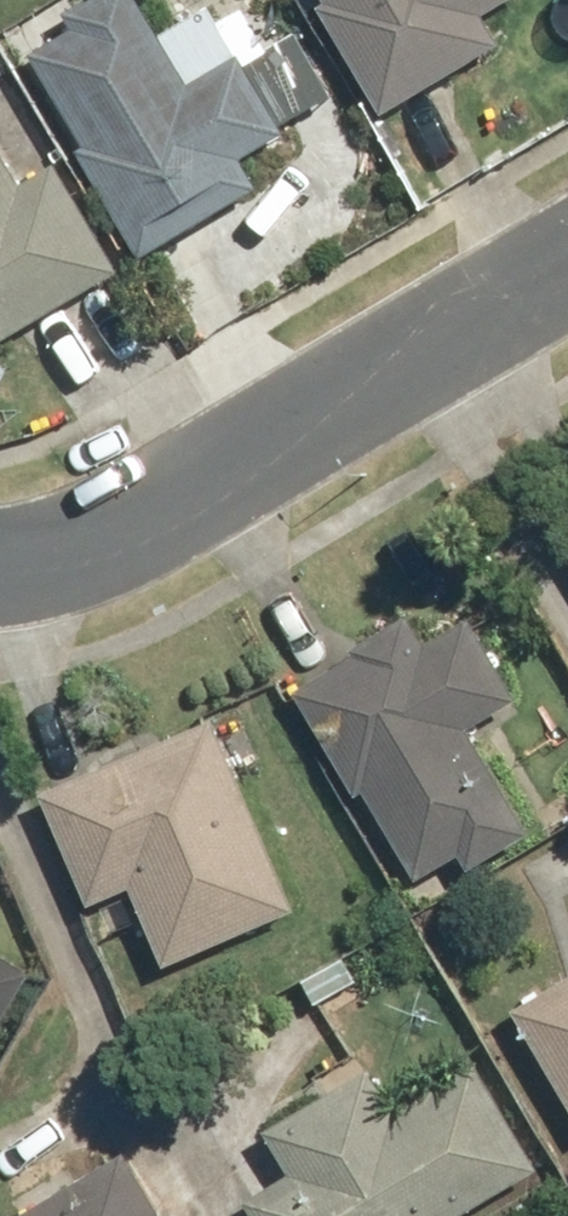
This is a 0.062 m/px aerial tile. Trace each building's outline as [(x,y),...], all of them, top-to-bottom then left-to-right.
[(40,52),(93,144),(85,149),(147,258),(268,189),(250,158),(295,133),(289,124),(339,96),(301,30),(274,46),(251,6),(226,20),(217,5),(167,34),(148,0),(91,0),(72,11),(82,29),(40,52)] [(334,2),(324,7),(390,115),(509,44),(491,16),(518,0),(333,0),(334,2)] [(128,271),(65,164),(28,185),(0,138),(0,346),(128,271)] [(363,657),(303,693),(365,797),(373,792),(426,879),(466,855),(476,871),(541,833),(478,729),(529,699),(480,619),(436,645),(418,615),(359,650),(363,657)] [(304,911),(222,720),(50,793),(98,906),(138,888),(172,967),(304,911)] [(41,974),(0,949),(0,1042),(41,974)] [(521,1009),(567,1088),(567,982),(521,1009)] [(262,1215),(466,1215),(548,1167),(485,1063),(403,1112),(378,1069),(274,1131),(300,1173),(253,1201),(262,1215)] [(26,1215),(171,1215),(134,1153),(26,1215)]
